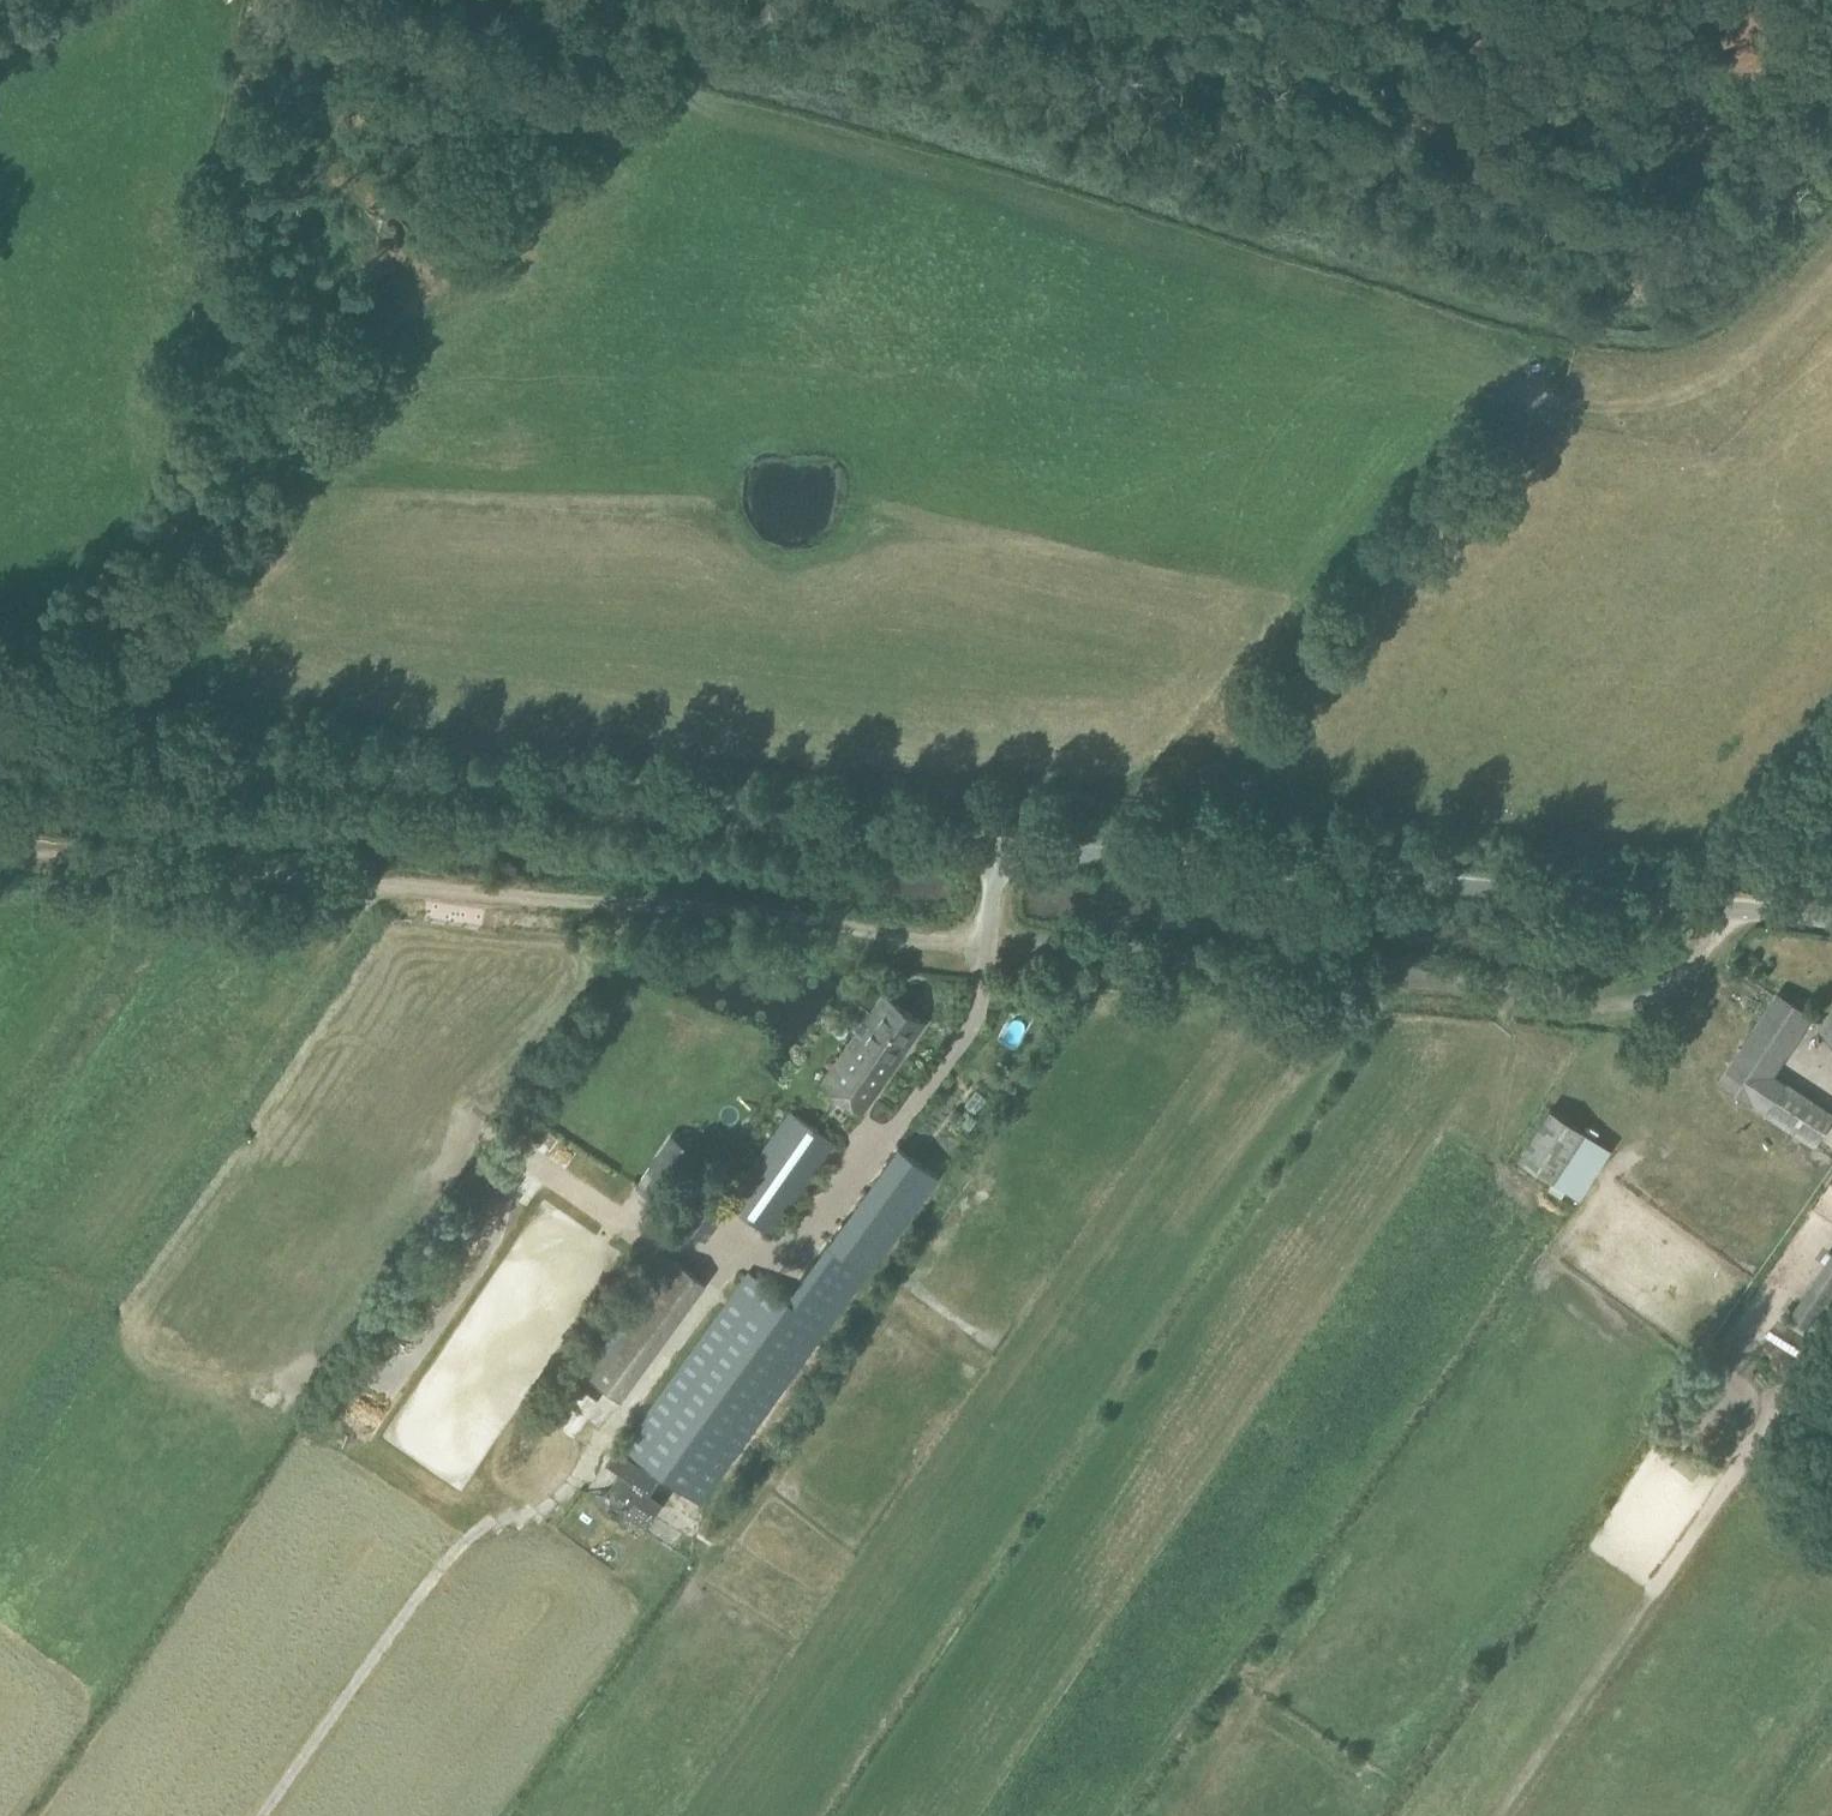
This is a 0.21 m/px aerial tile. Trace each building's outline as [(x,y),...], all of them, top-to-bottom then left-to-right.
[(820,1083),(864,1113),(927,1021),(883,991),(870,1009),(844,991),(836,1004),(858,1019),(852,1029),(855,1032),(820,1083)] [(1811,1012),(1783,993),(1725,1081),(1815,1140),(1831,1115),(1831,1107),(1773,1069),(1811,1012)] [(709,1185),(684,1220),(708,1238),(731,1205),(771,1233),(836,1142),(790,1109),(727,1198),(709,1185)] [(1548,1109),(1516,1156),(1549,1179),(1581,1132),(1548,1109)] [(636,1185),(661,1202),(696,1150),(671,1133),(636,1185)] [(748,1273),(659,1396),(622,1447),(700,1503),(867,1273),(940,1175),(901,1145),(785,1300),(748,1273)] [(705,1282),(668,1256),(584,1373),(621,1399),(705,1282)] [(1794,1318),(1821,1335),(1831,1318),(1831,1306),(1826,1302),(1831,1293),(1831,1261),(1794,1318)] [(588,1387),(557,1430),(571,1440),(602,1397),(588,1387)] [(618,1473),(608,1487),(630,1502),(622,1514),(643,1527),(650,1515),(660,1501),(618,1473)]
